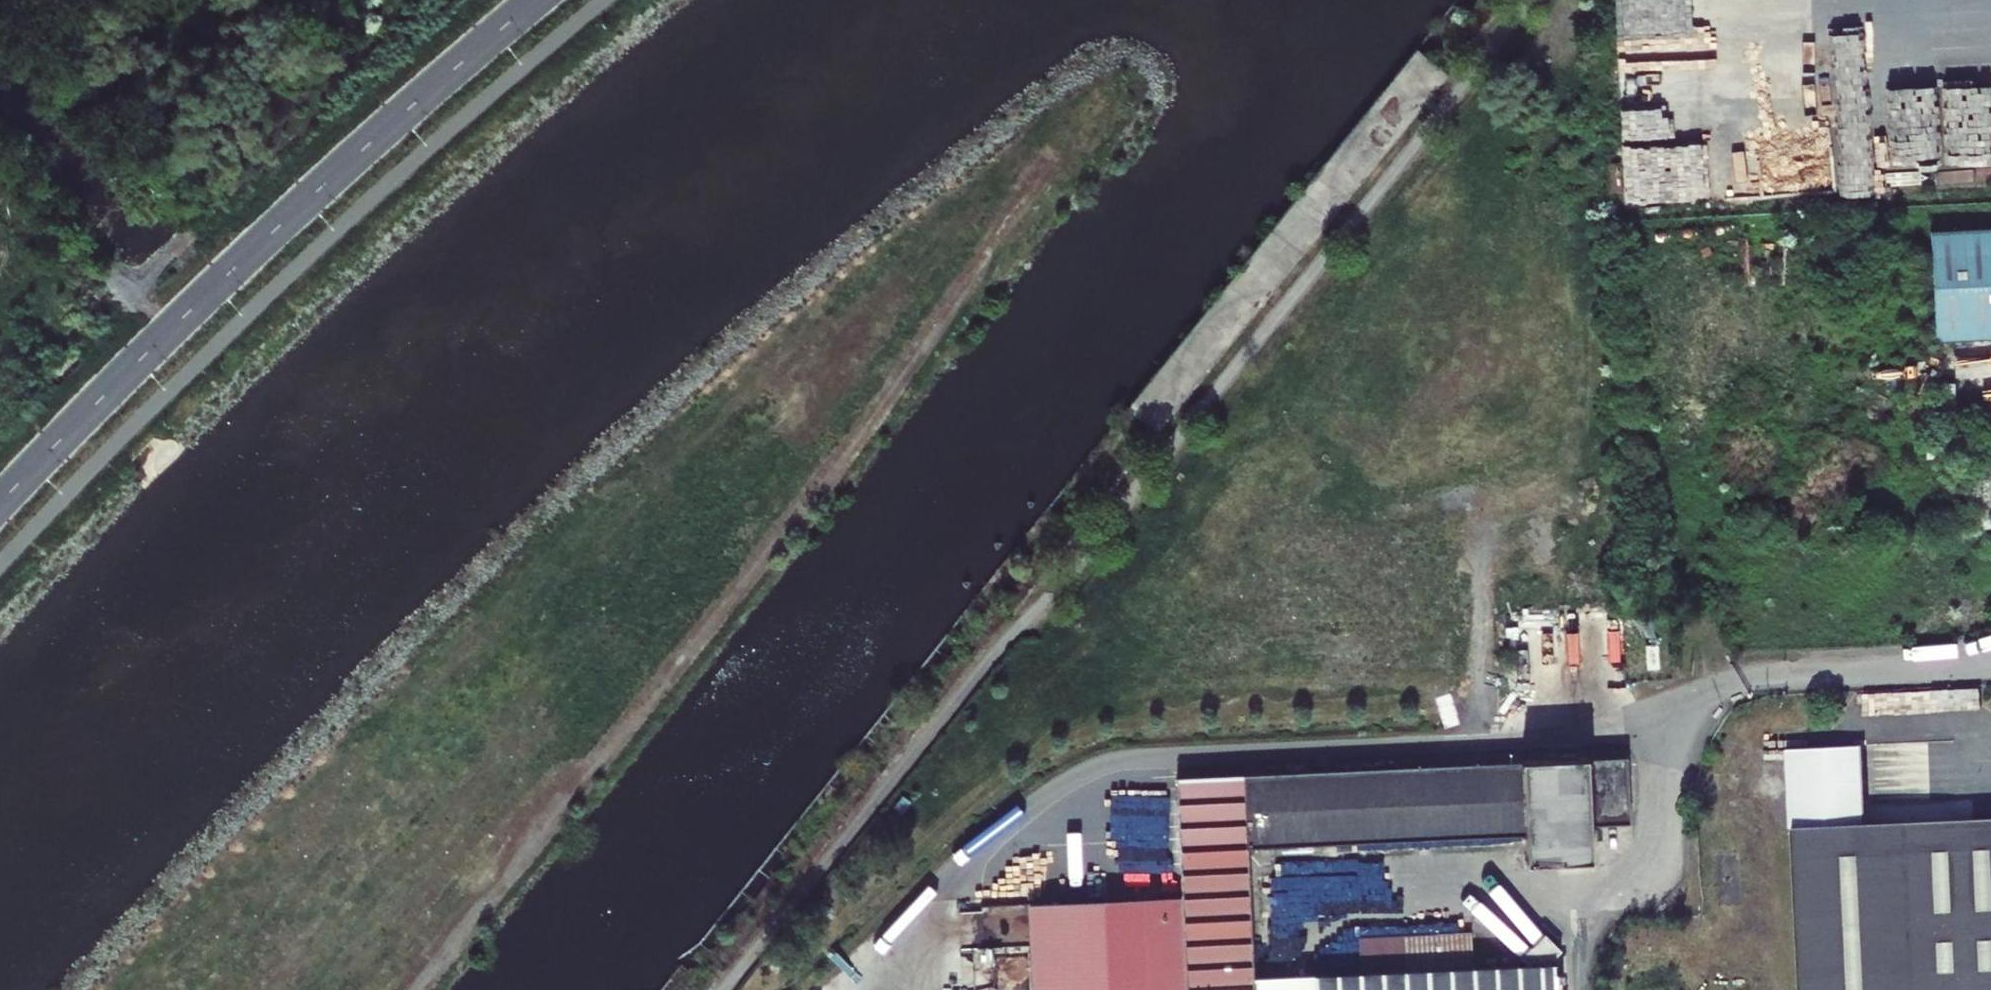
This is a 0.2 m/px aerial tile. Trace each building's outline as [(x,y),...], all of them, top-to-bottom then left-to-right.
[(1792,0),(1610,0),(1613,85),(1619,85),(1621,144),(1627,143),(1629,202),(1734,198),(1731,144),(1768,143),(1766,79),(1795,78),(1792,0)] [(1931,232),(1936,341),(1990,339),(1990,229),(1931,232)] [(1658,644),(1646,645),(1647,669),(1659,668),(1658,644)] [(1177,777),(1182,894),(1187,989),(1255,989),(1254,979),(1248,848),(1525,835),(1526,863),(1592,860),(1591,825),(1631,823),(1628,757),(1588,759),(1588,758),(1522,761),(1177,777)] [(1794,828),(1801,989),(1990,989),(1990,819),(1794,828)] [(1036,901),(1041,989),(1187,989),(1182,894),(1036,901)] [(1471,933),(1359,939),(1361,974),(1254,979),(1255,989),(1556,989),(1556,980),(1556,975),(1553,976),(1553,965),(1473,969),(1471,933)]
